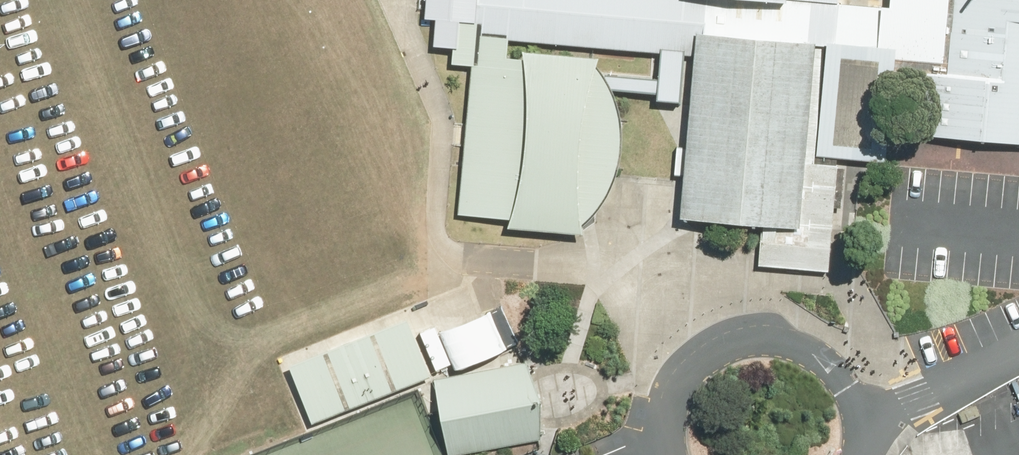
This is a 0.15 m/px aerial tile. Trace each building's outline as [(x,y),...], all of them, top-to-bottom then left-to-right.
[(426,15),(438,16),(436,40),(454,42),(456,19),(480,21),(479,34),(511,37),(661,50),(657,95),(691,98),(699,0),(428,0),(426,15)] [(691,98),(682,212),(758,218),(755,258),(826,264),(835,152),(823,151),(840,3),(805,0),(699,0),(691,98)] [(1018,126),(1018,0),(890,0),(889,3),(840,3),(823,151),(835,152),(877,155),(881,114),(1018,126)] [(453,59),(474,60),(464,205),(512,211),(507,222),(586,226),(584,217),(595,207),(613,181),(622,152),(623,126),(619,99),(600,60),(584,54),(554,49),(525,45),(524,54),(509,54),(511,37),(479,34),(480,21),(456,19),(454,42),(453,59)] [(413,305),(294,352),(313,400),(432,353),(413,305)] [(536,354),(446,369),(459,450),(549,436),(536,354)] [(249,454),(438,454),(410,389),(249,454)]
